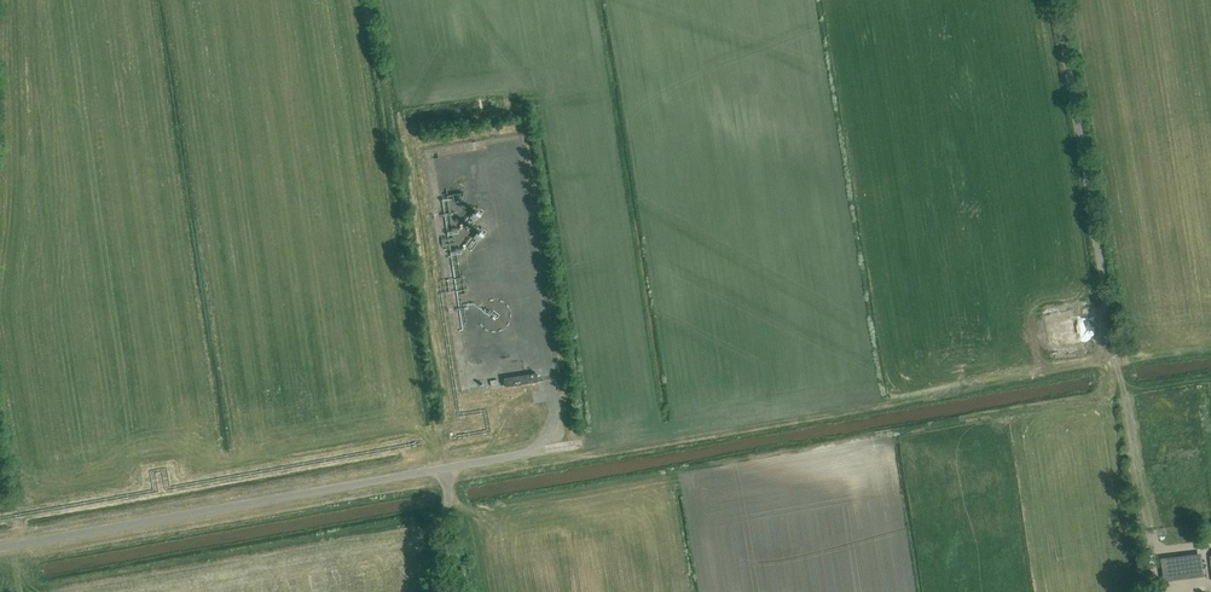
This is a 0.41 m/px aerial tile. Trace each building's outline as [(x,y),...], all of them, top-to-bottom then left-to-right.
[(505,387),(538,382),(537,373),(504,378),(505,387)]
